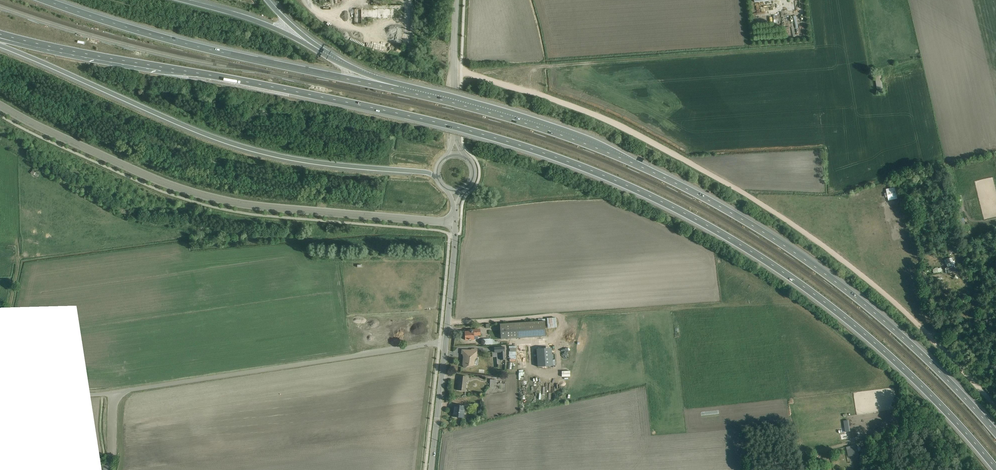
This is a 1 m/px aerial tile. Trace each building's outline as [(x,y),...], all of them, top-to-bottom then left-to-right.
[(880,73),(874,74),(877,89),(883,88),(880,73)] [(885,197),(888,197),(888,200),(897,199),(895,187),(886,189),(887,193),(884,193),(885,197)] [(776,198),(767,195),(766,197),(763,195),(761,200),(774,204),(776,198)] [(965,224),(964,218),(959,219),(962,229),(967,227),(969,227),(970,227),(969,223),(968,223),(967,223),(967,224),(965,224)] [(952,257),(949,258),(945,259),(947,264),(951,263),(951,266),(945,268),(946,270),(948,270),(948,273),(956,271),(955,268),(952,257)] [(978,310),(971,312),(972,318),(975,317),(976,320),(974,320),(974,323),(981,321),(978,310)] [(556,318),(547,318),(548,329),(553,329),(552,328),(556,328),(556,318)] [(538,319),(538,321),(500,324),(501,339),(546,336),(545,321),(546,321),(545,319),(538,319)] [(469,331),(465,332),(465,340),(478,339),(478,336),(481,336),(480,329),(468,330),(469,331)] [(537,366),(553,365),(552,347),(536,348),(537,366)] [(502,359),(505,359),(505,348),(493,349),(493,357),(496,357),(497,367),(502,367),(502,359)] [(466,358),(464,358),(463,362),(465,363),(464,365),(463,365),(465,368),(474,366),(474,365),(477,365),(478,358),(477,358),(477,349),(472,349),(471,350),(462,350),(462,354),(465,355),(466,358)] [(459,376),(457,390),(466,391),(467,377),(459,376)] [(454,405),(453,417),(464,418),(465,406),(454,405)] [(851,446),(846,447),(848,456),(859,454),(858,451),(861,451),(860,445),(857,445),(856,444),(851,446)]
